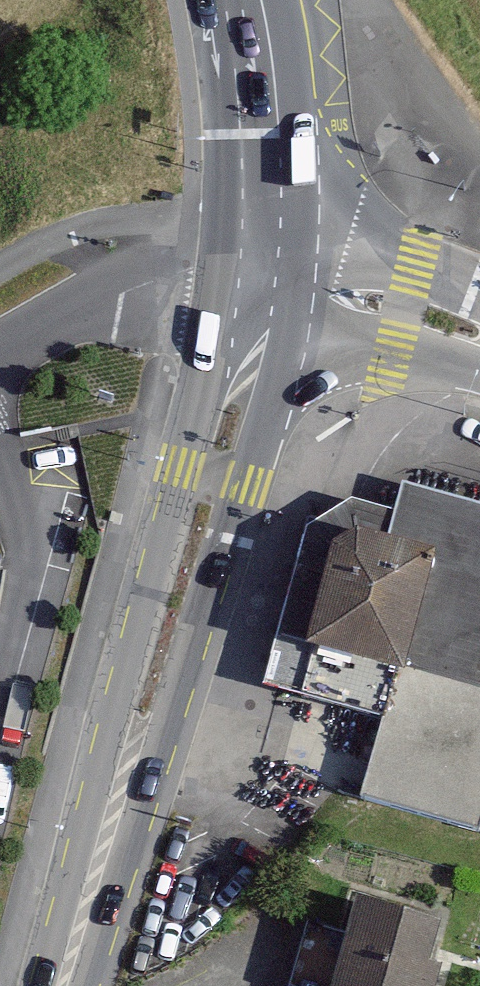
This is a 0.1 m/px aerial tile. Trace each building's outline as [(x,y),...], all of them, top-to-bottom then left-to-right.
[(387,545),(431,558),(397,674),(362,795),(475,827),(479,809),(479,510),(445,500),(404,488),(387,545)] [(431,558),(387,545),(361,538),(337,549),(309,649),(397,674),(431,558)] [(358,902),(349,934),(335,985),(431,985),(437,965),(425,962),(435,923),(358,902)] [(288,985),(335,985),(349,934),(306,922),(288,985)]
